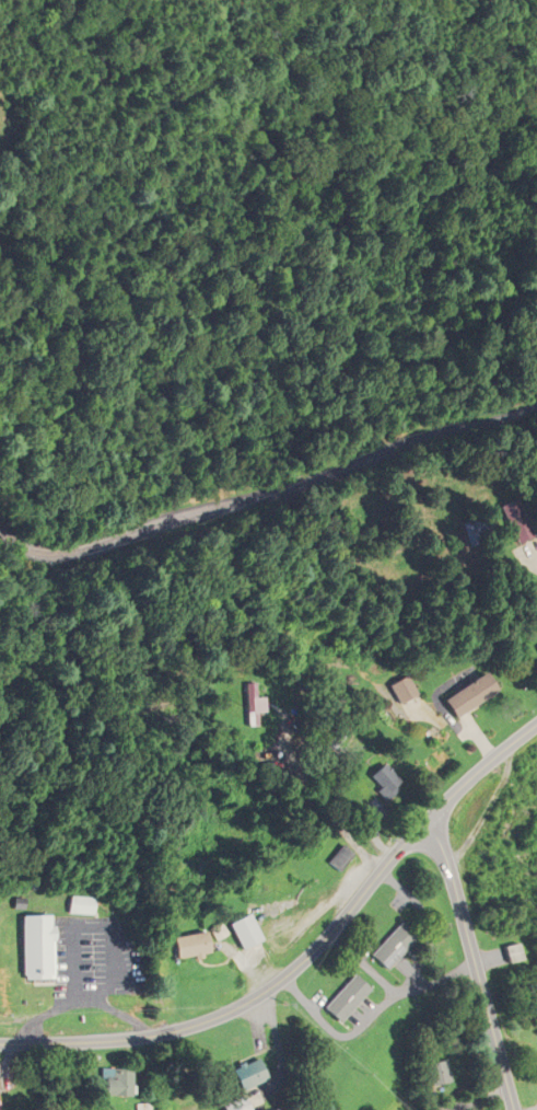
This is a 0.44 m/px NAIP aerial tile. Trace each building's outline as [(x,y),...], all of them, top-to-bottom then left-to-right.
[(497,507),(518,544),(535,535),(515,498),(497,507)] [(464,522),(469,539),(495,531),(490,514),(464,522)] [(495,690),(482,672),(441,701),(453,719),(495,690)] [(389,686),(400,702),(415,692),(404,676),(389,686)] [(246,683),(246,726),(260,726),(260,712),(266,712),(266,697),(258,697),(258,683),(246,683)] [(365,778),(384,800),(400,786),(381,764),(365,778)] [(350,853),(340,845),(327,863),(337,871),(350,853)] [(90,898),(65,898),(65,914),(90,914),(90,898)] [(21,980),(51,979),(49,915),(19,916),(21,980)] [(257,940),(245,915),(226,924),(239,949),(257,940)] [(412,938),(396,923),(367,956),(383,970),(412,938)] [(175,959),(207,953),(203,932),(171,938),(175,959)] [(506,964),(522,960),(518,943),(502,947),(506,964)] [(320,1007),(336,1023),(367,992),(351,976),(320,1007)] [(236,1091),(262,1080),(253,1059),(228,1070),(236,1091)] [(430,1087),(449,1082),(444,1060),(425,1064),(430,1087)] [(131,1069),(101,1069),(101,1096),(131,1096),(131,1069)] [(239,1097),(218,1106),(220,1109),(245,1109),(239,1097)]
